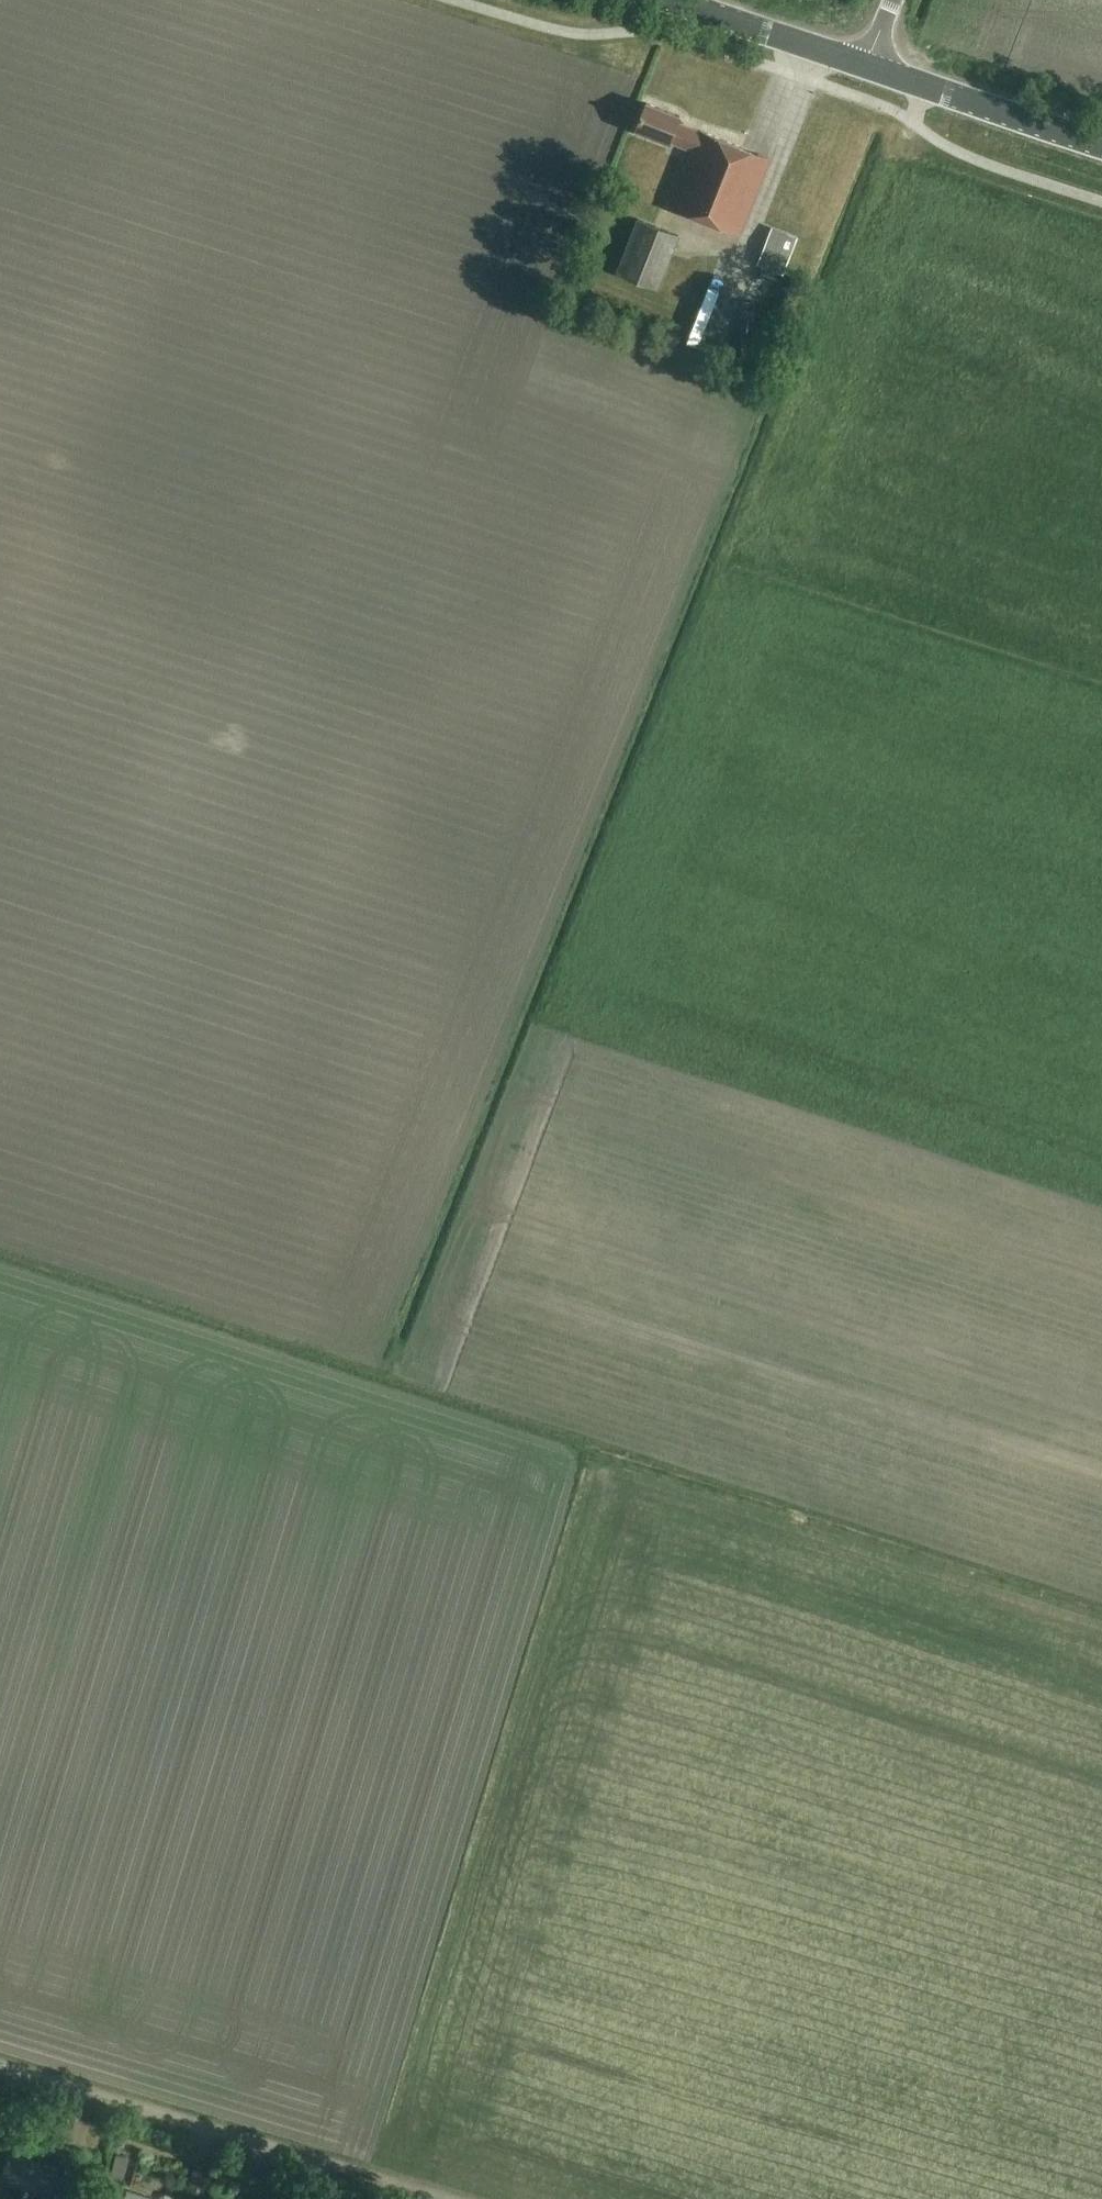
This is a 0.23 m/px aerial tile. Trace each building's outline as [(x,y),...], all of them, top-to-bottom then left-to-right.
[(698,132),(677,123),(680,115),(645,102),(635,129),(667,142),(669,139),(692,148),(669,206),(739,234),(770,157),(699,129),(698,132)] [(657,290),(678,236),(637,219),(615,273),(657,290)] [(783,277),(797,239),(770,229),(756,268),(783,277)] [(734,347),(745,321),(734,316),(723,342),(734,347)] [(58,2169),(11,2154),(3,2181),(50,2195),(58,2169)] [(130,2191),(127,2198),(154,2198),(130,2191)]
